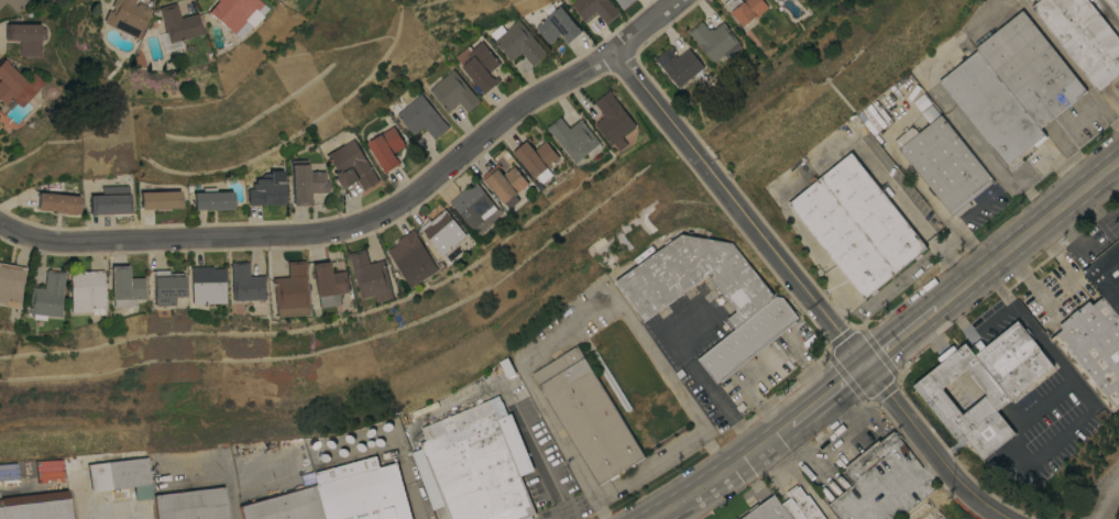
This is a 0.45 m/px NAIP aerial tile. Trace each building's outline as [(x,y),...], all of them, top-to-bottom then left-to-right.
[(4,1),(0,5),(0,0),(26,0),(15,11),(4,1)] [(107,10),(111,0),(133,0),(131,3),(134,4),(135,2),(140,3),(149,8),(147,8),(150,9),(135,38),(99,21),(105,9),(107,10)] [(206,11),(216,0),(256,0),(260,3),(254,10),(260,15),(250,26),(242,20),(230,33),(206,11)] [(569,3),(573,0),(608,0),(614,7),(619,12),(605,23),(594,11),(583,21),(580,16),(569,3)] [(619,5),(615,0),(633,0),(622,9),(619,5)] [(723,2),(726,0),(741,0),(742,1),(743,0),(762,0),(767,7),(754,16),(754,15),(742,25),(732,14),(728,12),(729,11),(723,2)] [(1029,7),(1037,0),(1087,0),(1118,40),(1118,74),(1097,91),(1029,7)] [(1118,13),(1118,0),(1109,0),(1118,13)] [(166,42),(156,7),(174,2),(178,18),(196,12),(201,33),(166,42)] [(577,26),(577,25),(581,30),(567,42),(559,33),(548,43),(534,25),(559,5),(577,26)] [(975,47),(976,46),(973,43),(988,31),(991,34),(1021,10),(1086,90),(1039,128),(977,51),(975,47)] [(546,53),(531,65),(519,52),(509,60),(495,44),(497,43),(487,33),(498,23),(504,30),(517,19),(546,53)] [(737,41),(737,42),(740,46),(726,57),(723,54),(713,62),(699,44),(699,45),(687,31),(700,20),(707,29),(710,26),(712,29),(722,21),(737,41)] [(19,56),(19,40),(4,40),(4,23),(40,23),(40,26),(45,26),(45,38),(40,38),(40,56),(19,56)] [(482,93),(472,81),(473,81),(460,66),(461,65),(453,56),(468,44),(471,48),(480,40),(500,63),(487,73),(490,75),(490,74),(493,78),(496,75),(500,79),(482,93)] [(678,87),(654,58),(668,47),(676,57),(687,47),(703,66),(678,87)] [(1044,134),(1043,134),(1045,137),(1034,146),(1033,144),(1006,166),(936,80),(944,74),(945,76),(957,66),(953,60),(961,55),(965,60),(966,59),(962,54),(966,51),(970,55),(977,51),(1039,128),(1044,134)] [(6,106),(0,100),(0,81),(1,80),(0,79),(0,61),(2,58),(4,59),(8,63),(26,81),(34,73),(45,84),(22,108),(12,99),(6,106)] [(481,102),(468,113),(459,103),(448,113),(429,91),(453,70),(481,102)] [(623,137),(628,145),(619,152),(614,144),(612,146),(595,125),(605,118),(594,103),(610,91),(613,96),(612,96),(636,126),(623,137)] [(435,141),(424,128),(414,135),(396,115),(421,95),(446,124),(450,129),(435,141)] [(992,181),(967,201),(970,206),(956,218),(953,213),(951,216),(898,148),(892,142),(911,126),(918,133),(940,115),(992,181)] [(601,143),(600,144),(603,147),(590,158),(588,155),(577,164),(547,129),(560,118),(570,130),(581,120),(601,143)] [(385,174),(379,165),(380,164),(367,144),(394,128),(406,146),(394,154),(401,165),(385,174)] [(560,158),(548,169),(553,175),(545,183),(539,176),(535,179),(517,158),(512,152),(528,139),(531,142),(528,144),(535,152),(546,142),(560,158)] [(365,159),(366,159),(380,181),(364,191),(359,181),(341,192),(334,179),(336,178),(333,175),(337,173),(327,156),(353,140),(365,159)] [(851,153),(926,247),(920,253),(921,255),(915,261),(913,258),(893,275),(818,179),(851,153)] [(294,207),(293,162),(309,161),(309,173),(326,173),(326,181),(329,181),(329,194),(310,194),(310,206),(294,207)] [(529,185),(516,196),(520,200),(511,209),(506,203),(505,205),(482,178),(498,164),(502,168),(500,169),(504,175),(514,166),(529,185)] [(286,206),(268,206),(268,205),(265,205),(265,206),(250,207),(250,190),(255,190),(254,185),(257,184),(256,180),(262,179),(266,174),(271,174),(271,172),(285,172),(286,206)] [(893,275),(876,289),(877,291),(871,296),(869,294),(863,299),(787,203),(818,179),(893,275)] [(469,189),(476,183),(500,210),(474,232),(452,206),(451,206),(449,203),(468,188),(469,189)] [(92,216),(91,196),(105,196),(105,187),(130,187),(131,195),(132,207),(133,214),(92,216)] [(234,210),(233,210),(233,211),(213,211),(213,210),(196,210),(195,194),(205,194),(205,189),(218,189),(218,192),(234,192),(234,210)] [(183,209),(169,209),(169,211),(156,211),(156,210),(142,210),(142,192),(182,191),(183,209)] [(79,214),(78,213),(78,214),(57,213),(58,212),(39,210),(40,192),(81,197),(79,214)] [(443,256),(420,229),(431,220),(431,221),(441,212),(442,213),(446,210),(468,235),(443,256)] [(418,235),(417,235),(437,267),(438,267),(440,270),(410,289),(387,251),(399,243),(397,244),(396,243),(398,242),(397,241),(415,230),(418,235)] [(680,234),(732,243),(774,296),(734,328),(727,319),(736,311),(707,276),(683,292),(683,294),(656,312),(657,312),(643,322),(615,281),(680,234)] [(1088,262),(1118,237),(1118,319),(1101,297),(1082,272),(1090,264),(1088,262)] [(370,265),(384,261),(386,265),(385,265),(393,290),(392,290),(394,298),(377,303),(375,296),(362,299),(351,261),(350,262),(348,255),(365,250),(370,265)] [(306,267),(306,268),(308,307),(308,316),(277,318),(277,309),(276,309),(275,284),(274,284),(274,279),(288,278),(288,277),(289,277),(288,263),(306,262),(306,267)] [(348,277),(350,292),(340,295),(341,305),(321,309),(319,297),(318,297),(315,279),(314,279),(312,274),(314,274),(312,265),(329,262),(331,274),(347,272),(348,277)] [(7,305),(0,303),(0,263),(28,268),(21,310),(7,308),(7,305)] [(250,263),(250,277),(266,276),(266,281),(265,281),(266,300),(238,301),(235,302),(235,301),(233,301),(233,269),(232,269),(232,264),(250,263)] [(146,299),(139,299),(139,300),(138,300),(138,307),(130,308),(130,309),(116,309),(114,300),(113,300),(112,267),(130,266),(130,278),(145,278),(146,299)] [(215,267),(215,269),(226,269),(227,303),(194,305),(193,270),(191,270),(191,267),(215,267)] [(67,278),(66,278),(63,317),(47,316),(47,321),(34,320),(35,314),(31,314),(33,294),(32,294),(33,287),(47,289),(48,270),(68,273),(67,278)] [(169,270),(169,273),(184,273),(184,274),(185,274),(185,276),(186,276),(186,297),(176,297),(176,306),(155,307),(155,277),(156,277),(156,272),(169,270)] [(107,308),(106,308),(106,316),(92,316),(92,312),(74,313),(72,273),(106,272),(107,308)] [(794,320),(797,322),(721,383),(720,380),(716,384),(698,358),(775,297),(782,298),(798,318),(794,320)] [(1101,297),(1118,319),(1118,404),(1110,411),(1053,340),(1051,342),(1049,340),(1061,330),(1057,325),(1062,322),(1069,316),(1068,316),(1076,309),(1077,310),(1088,300),(1091,305),(1101,297)] [(974,355),(977,353),(970,345),(978,340),(985,346),(1017,321),(1052,365),(1010,399),(1011,399),(1010,400),(1009,399),(974,355)] [(996,410),(1014,433),(981,460),(966,440),(955,449),(952,445),(957,441),(912,386),(940,363),(936,358),(952,345),(956,350),(965,343),(974,355),(1009,399),(996,410)] [(645,456),(634,464),(635,466),(612,481),(610,478),(600,485),(531,374),(577,345),(645,456)] [(632,408),(625,412),(590,354),(596,351),(632,408)] [(531,515),(533,518),(451,518),(420,443),(426,441),(420,428),(441,420),(440,418),(447,415),(448,416),(447,416),(447,417),(490,399),(536,514),(531,515)] [(937,487),(898,518),(837,518),(825,504),(851,484),(842,472),(846,470),(844,466),(878,440),(878,441),(892,430),(937,487)] [(397,463),(413,518),(243,518),(240,506),(318,485),(316,473),(376,456),(380,467),(397,463)] [(150,457),(153,485),(152,485),(154,498),(136,500),(134,487),(92,492),(91,483),(89,483),(88,475),(90,474),(89,465),(150,457)] [(808,495),(826,518),(791,518),(780,504),(789,498),(785,493),(796,485),(797,487),(799,486),(805,496),(808,495)] [(224,487),(228,518),(157,518),(154,496),(224,487)] [(69,490),(73,518),(5,518),(2,499),(2,498),(69,490)] [(780,504),(791,518),(740,518),(749,512),(747,510),(757,504),(758,506),(774,495),(780,504)]
